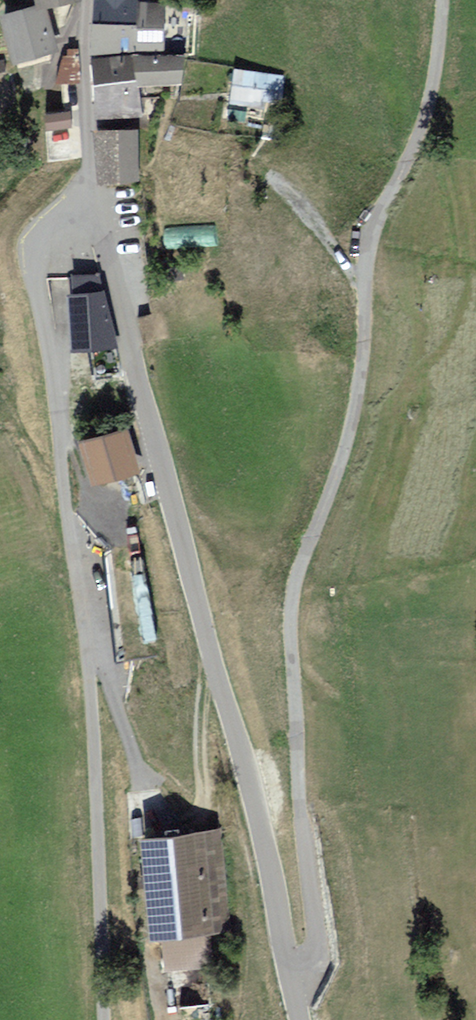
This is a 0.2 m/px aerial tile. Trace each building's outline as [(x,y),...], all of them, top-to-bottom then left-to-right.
[(135,23),(136,3),(136,0),(95,0),(94,22),(135,23)] [(136,3),(135,23),(94,22),(94,49),(163,51),(163,4),(136,3)] [(40,5),(5,15),(17,58),(52,48),(40,5)] [(65,57),(59,73),(59,80),(77,80),(77,50),(69,50),(69,57),(65,57)] [(130,54),(92,60),(95,84),(134,78),(130,54)] [(181,56),(136,54),(140,82),(181,81),(181,56)] [(283,77),(236,71),(232,100),(279,107),(283,77)] [(138,111),(134,78),(95,84),(100,117),(138,111)] [(69,113),(49,114),(49,127),(70,125),(69,113)] [(136,132),(96,131),(103,182),(136,178),(136,132)] [(74,292),(66,293),(72,350),(114,346),(97,275),(72,278),(74,292)] [(126,425),(85,436),(97,483),(139,473),(126,425)] [(227,930),(218,831),(142,837),(150,937),(227,930)] [(209,975),(173,977),(174,1002),(210,1001),(209,975)]
